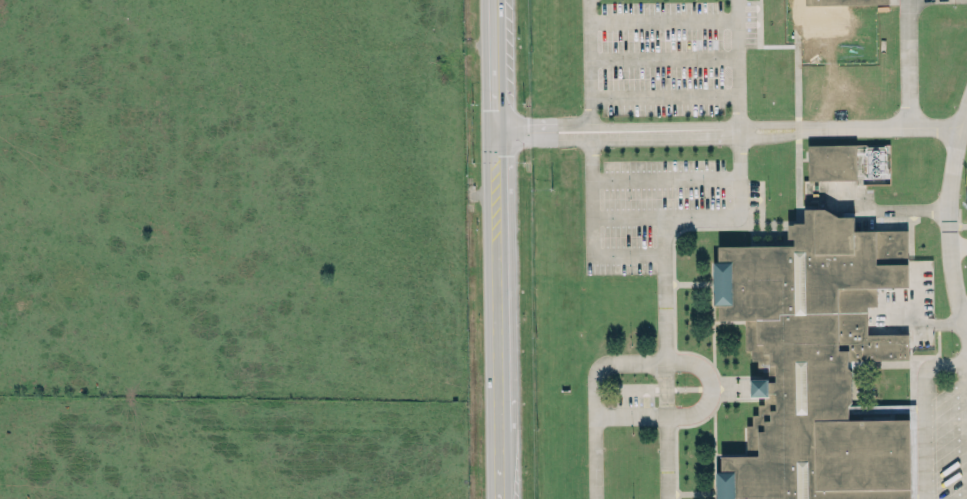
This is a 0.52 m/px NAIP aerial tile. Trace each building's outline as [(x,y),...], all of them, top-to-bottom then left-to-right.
[(809,12),(863,0),(807,0),(809,12)] [(910,418),(850,418),(850,358),(908,359),(908,333),(864,332),(878,286),(907,286),(908,235),(804,205),(803,221),(789,221),(789,244),(715,244),(714,319),(745,319),(745,353),(775,363),(775,379),(771,378),(751,378),(751,395),(760,395),(745,446),(758,446),(758,454),(723,454),(718,471),(717,498),(910,498),(910,418)]
